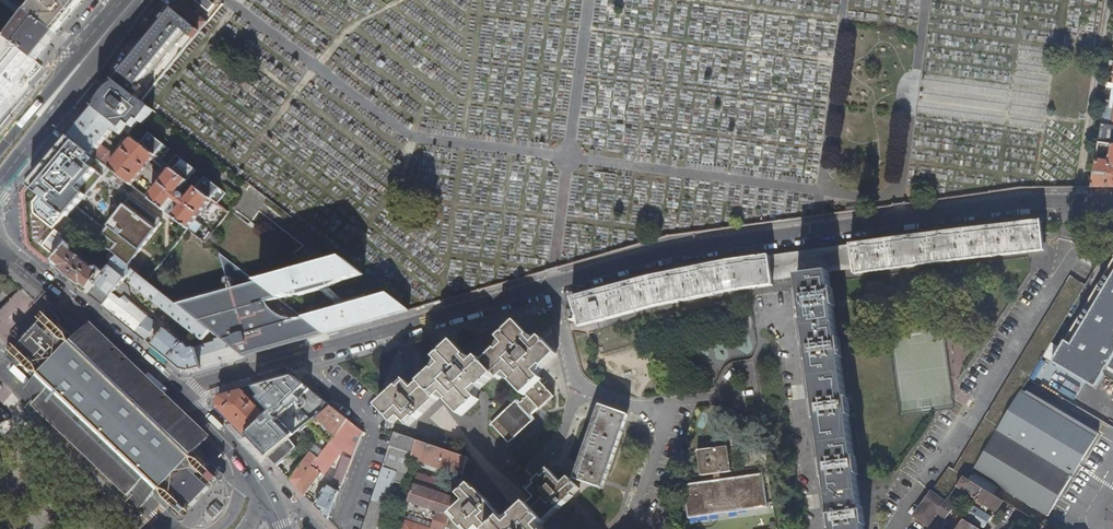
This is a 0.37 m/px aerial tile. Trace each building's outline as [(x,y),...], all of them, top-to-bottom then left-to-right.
[(36,0),(0,0),(0,44),(36,0)] [(29,11),(49,26),(54,19),(57,22),(75,0),(39,0),(29,11)] [(193,9),(182,0),(174,10),(199,31),(207,22),(193,10),(193,9)] [(209,0),(196,0),(196,1),(208,10),(213,3),(209,0)] [(183,31),(193,38),(199,31),(174,10),(116,80),(117,81),(138,98),(145,89),(139,84),(183,31)] [(8,35),(6,37),(36,60),(58,33),(49,26),(29,11),(10,36),(8,35)] [(41,65),(6,37),(0,44),(0,115),(41,65)] [(129,124),(135,129),(140,122),(143,124),(154,110),(138,98),(117,81),(116,80),(94,107),(99,112),(110,98),(115,102),(117,100),(123,105),(124,103),(134,112),(135,113),(136,115),(135,117),(134,118),(129,124)] [(110,98),(99,112),(124,131),(134,139),(158,158),(162,161),(170,150),(150,134),(146,138),(135,129),(129,124),(134,118),(135,117),(136,115),(135,113),(134,112),(124,103),(123,105),(117,100),(115,102),(110,98)] [(1109,107),(1105,106),(1102,124),(1112,125),(1112,108),(1109,107)] [(156,160),(158,158),(134,139),(118,157),(101,144),(114,129),(121,135),(124,131),(99,112),(94,107),(70,136),(113,170),(131,184),(145,167),(148,169),(152,164),(150,162),(153,158),(156,160)] [(1102,124),(1099,142),(1112,144),(1112,125),(1102,124)] [(70,136),(29,187),(66,217),(74,224),(79,227),(100,201),(93,195),(113,170),(70,136)] [(1099,142),(1093,187),(1112,187),(1112,144),(1099,142)] [(176,154),(167,165),(174,170),(187,181),(196,170),(176,154)] [(162,161),(158,158),(156,160),(172,172),(174,170),(167,165),(162,161)] [(180,194),(178,193),(188,181),(187,181),(174,170),(172,172),(150,199),(188,228),(195,234),(198,232),(190,225),(211,199),(205,195),(197,188),(187,200),(186,199),(187,197),(187,195),(186,194),(185,193),(184,192),(182,192),(180,193),(180,194)] [(204,176),(196,187),(197,188),(205,195),(214,184),(204,176)] [(24,192),(29,245),(53,265),(70,243),(71,242),(64,236),(55,229),(66,217),(29,187),(24,192)] [(132,269),(161,231),(159,230),(164,223),(131,197),(103,233),(117,244),(110,252),(115,256),(132,269)] [(55,229),(64,236),(74,224),(66,217),(55,229)] [(1005,225),(1009,255),(1045,250),(1042,220),(1005,225)] [(965,230),(969,260),(1009,255),(1005,225),(965,230)] [(965,230),(925,235),(929,265),(969,260),(965,230)] [(925,235),(886,240),(890,270),(929,265),(925,235)] [(855,274),(890,270),(886,240),(851,244),(854,269),(855,274)] [(74,247),(70,243),(53,265),(89,294),(115,256),(110,252),(100,268),(94,268),(88,264),(91,261),(87,258),(85,261),(82,259),(83,257),(81,256),(80,256),(75,252),(74,247)] [(769,255),(773,279),(781,278),(798,276),(805,275),(804,264),(821,261),(823,273),(829,272),(854,269),(851,244),(778,254),(769,255)] [(769,255),(727,262),(731,291),(774,285),(773,279),(769,255)] [(202,340),(210,331),(173,302),(161,292),(156,288),(148,282),(132,269),(115,256),(89,294),(144,340),(155,325),(154,322),(148,318),(143,324),(141,322),(148,315),(128,298),(130,296),(131,292),(131,288),(130,287),(128,285),(123,281),(129,273),(134,277),(130,282),(202,340)] [(233,284),(173,302),(210,331),(220,339),(243,357),(258,350),(266,347),(267,350),(324,334),(322,333),(304,318),(302,319),(299,320),(296,320),(294,320),(287,318),(279,314),(273,309),(268,302),(279,299),(278,298),(257,282),(226,258),(233,284)] [(364,274),(343,258),(257,282),(278,298),(284,297),(298,296),(297,292),(327,283),(329,287),(364,274)] [(803,312),(806,328),(837,324),(834,307),(833,307),(831,290),(832,290),(829,272),(823,273),(821,261),(804,264),(805,275),(798,276),(801,294),(797,294),(799,303),(800,312),(803,312)] [(1097,386),(1109,366),(1112,368),(1112,261),(1054,360),(1097,386)] [(731,291),(727,262),(688,269),(694,298),(731,291)] [(694,298),(688,269),(646,278),(654,306),(694,298)] [(616,317),(654,306),(646,278),(608,288),(616,317)] [(329,287),(327,283),(297,292),(298,296),(312,292),(329,287)] [(354,300),(329,287),(312,292),(338,305),(354,300)] [(580,327),(616,317),(608,288),(572,298),(580,327)] [(410,310),(389,293),(380,296),(368,296),(369,300),(339,309),(338,305),(325,312),(303,318),(304,318),(322,333),(396,311),(397,313),(410,310)] [(354,300),(338,305),(339,309),(369,300),(368,296),(367,296),(354,300)] [(26,363),(23,366),(36,378),(158,493),(172,506),(174,504),(183,512),(187,509),(177,500),(204,472),(215,482),(219,479),(208,468),(210,465),(202,457),(204,454),(199,450),(158,411),(153,410),(142,400),(139,403),(129,394),(132,391),(75,337),(63,325),(60,328),(50,319),(46,323),(56,332),(29,359),(19,350),(16,353),(26,363)] [(158,411),(199,450),(210,437),(91,321),(82,330),(75,337),(132,391),(129,394),(139,403),(142,400),(153,410),(158,411)] [(810,362),(813,383),(844,378),(841,357),(840,357),(838,340),(839,340),(837,324),(806,328),(808,344),(804,345),(806,354),(807,363),(810,362)] [(507,375),(521,391),(535,379),(558,359),(545,344),(538,350),(518,327),(503,340),(509,347),(487,366),(495,376),(500,381),(507,375)] [(166,329),(152,346),(182,371),(190,372),(243,357),(220,339),(215,340),(216,343),(190,349),(166,329)] [(495,376),(487,366),(482,361),(475,368),(454,345),(440,358),(446,364),(430,378),(442,392),(463,416),(478,402),(472,395),(495,376)] [(957,358),(958,366),(951,367),(951,375),(963,374),(961,358),(957,358)] [(1056,392),(1063,376),(1056,373),(1049,389),(1056,392)] [(428,404),(442,392),(430,378),(415,391),(401,374),(383,390),(389,397),(376,409),(388,423),(395,417),(403,426),(410,420),(411,421),(429,405),(428,404)] [(294,377),(257,388),(271,403),(296,379),(294,377)] [(158,493),(36,378),(35,378),(32,382),(20,395),(30,405),(19,416),(121,512),(131,501),(141,510),(158,493)] [(818,421),(821,441),(852,437),(849,416),(846,399),(847,398),(844,378),(813,383),(816,403),(812,403),(814,412),(815,421),(818,421)] [(304,429),(288,411),(312,391),(296,379),(271,403),(267,407),(273,412),(268,417),(267,417),(248,436),(257,445),(270,432),(283,446),(285,444),(298,433),(303,429),(304,429)] [(528,400),(520,407),(529,417),(537,410),(540,414),(555,401),(535,379),(521,391),(528,400)] [(267,407),(260,399),(259,400),(257,398),(258,398),(251,389),(222,398),(219,405),(248,436),(267,417),(268,417),(273,412),(267,407)] [(1027,393),(1023,389),(974,470),(1048,516),(1098,432),(1028,390),(1027,393)] [(332,406),(312,391),(288,411),(304,429),(310,423),(332,406)] [(534,422),(529,417),(520,407),(516,402),(489,426),(506,446),(534,422)] [(629,414),(601,404),(588,441),(616,451),(629,414)] [(349,420),(332,406),(310,423),(317,430),(324,435),(290,479),(297,486),(349,420)] [(327,472),(343,451),(360,428),(349,420),(297,486),(305,494),(321,471),(327,472)] [(317,430),(310,423),(304,429),(303,429),(313,437),(317,430)] [(360,428),(343,451),(354,459),(365,432),(360,428)] [(283,446),(270,432),(257,445),(269,457),(283,446)] [(305,440),(298,433),(285,444),(283,446),(269,457),(278,467),(293,453),(305,440)] [(417,444),(395,436),(394,439),(391,447),(414,454),(417,444)] [(826,479),(829,496),(860,491),(858,474),(857,474),(854,457),(855,457),(852,437),(821,441),(824,461),(820,462),(822,471),(823,480),(826,479)] [(616,451),(588,441),(575,478),(603,488),(616,451)] [(468,460),(417,444),(414,454),(413,458),(463,475),(468,460)] [(714,473),(715,480),(684,484),(690,517),(768,507),(768,503),(763,473),(722,479),(721,472),(732,471),(728,445),(697,449),(701,475),(714,473)] [(413,458),(414,454),(391,447),(364,528),(379,528),(395,481),(404,484),(413,458)] [(335,481),(343,485),(349,471),(340,468),(335,481)] [(530,488),(539,498),(551,512),(553,513),(567,500),(566,499),(579,486),(570,475),(563,482),(551,469),(530,488)] [(459,488),(418,474),(409,501),(439,511),(435,524),(409,515),(408,518),(404,517),(400,528),(445,528),(459,488)] [(957,486),(977,499),(984,489),(969,479),(964,476),(957,486)] [(483,525),(497,511),(499,510),(485,495),(484,497),(471,483),(461,492),(467,499),(453,512),(469,528),(478,528),(483,525)] [(328,485),(316,506),(329,519),(341,490),(328,485)] [(963,514),(984,528),(991,518),(985,512),(980,509),(984,503),(996,511),(1004,501),(984,489),(977,499),(972,505),(970,503),(963,514)] [(860,491),(829,496),(831,511),(827,512),(829,522),(830,528),(865,528),(865,525),(864,525),(861,507),(862,507),(860,491)] [(958,501),(950,495),(935,515),(943,521),(958,501)] [(537,525),(551,512),(539,498),(510,525),(509,523),(505,520),(497,511),(483,525),(487,528),(541,528),(537,525)] [(957,528),(980,528),(959,515),(955,520),(961,524),(957,528)]
